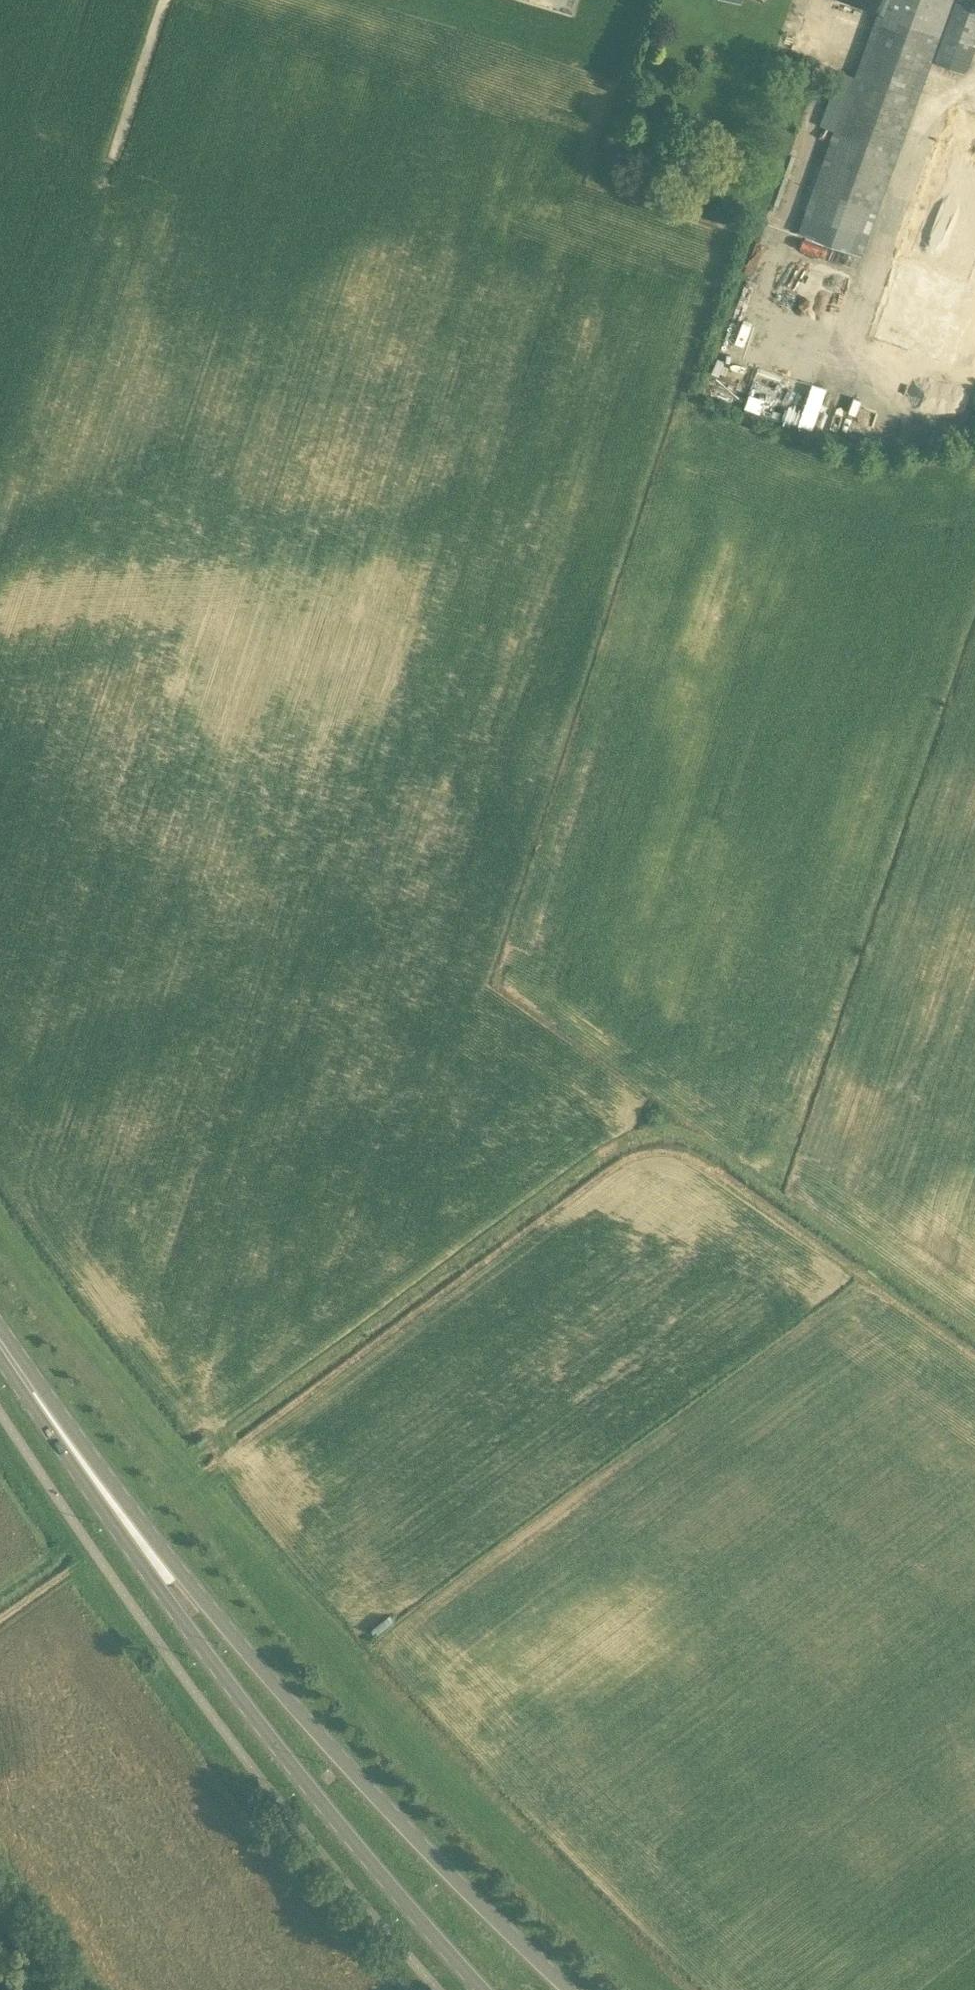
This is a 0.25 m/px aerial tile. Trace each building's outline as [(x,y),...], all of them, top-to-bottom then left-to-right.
[(876,13),(854,75),(838,69),(830,91),(846,97),(798,230),(861,253),(952,0),(839,0),(876,13)] [(933,61),(963,72),(974,38),(974,0),(955,0),(933,61)] [(869,344),(967,379),(974,358),(974,111),(956,105),(869,344)]
